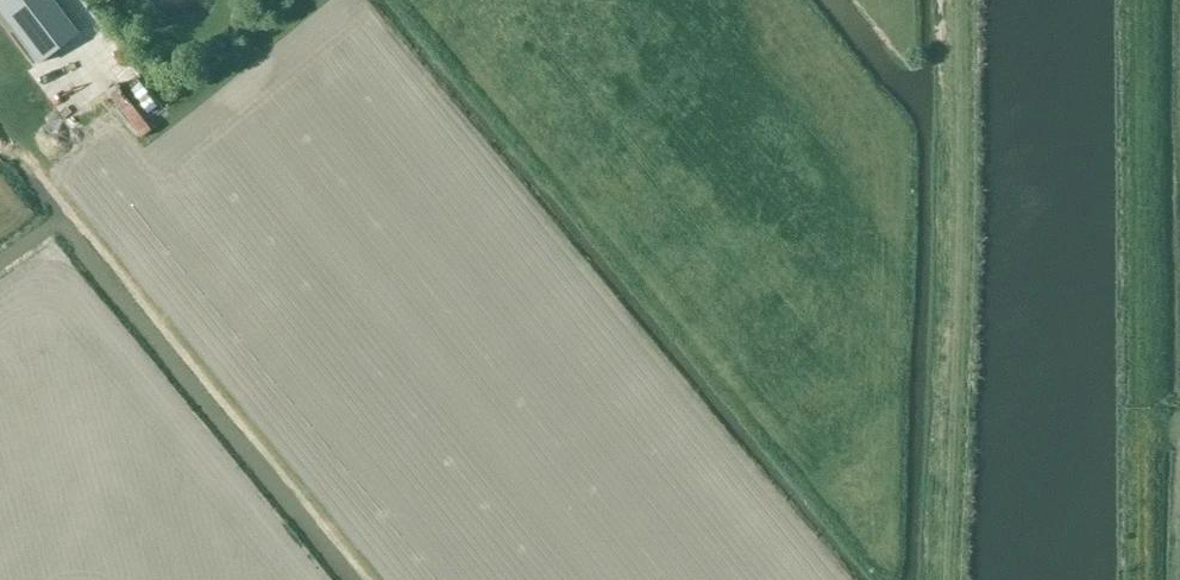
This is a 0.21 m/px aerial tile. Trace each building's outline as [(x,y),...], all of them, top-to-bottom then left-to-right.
[(39,63),(77,35),(51,0),(5,0),(0,4),(0,10),(39,63)]
